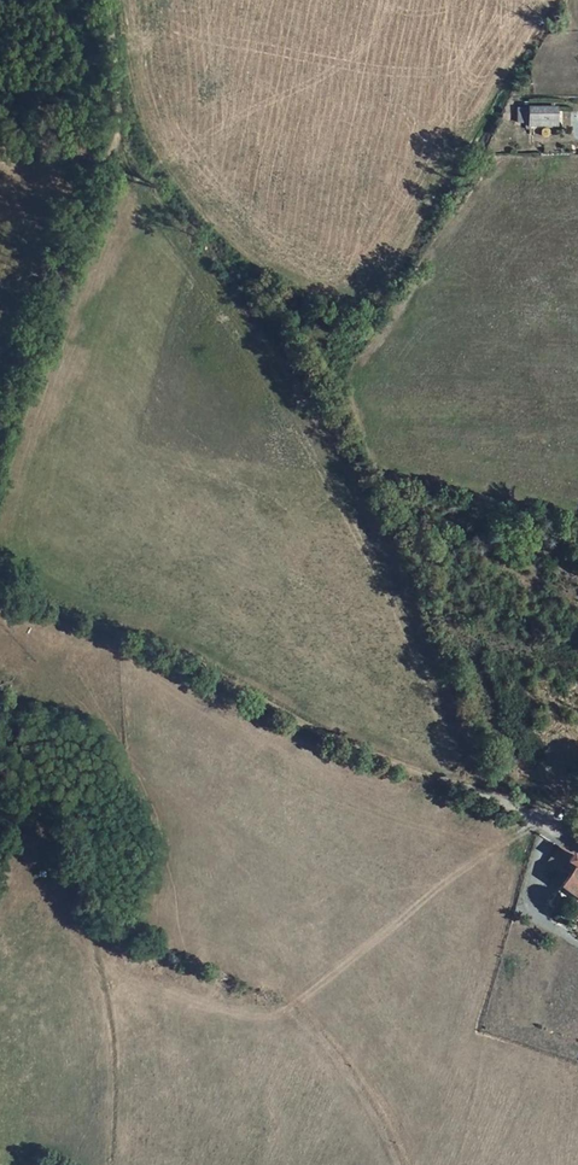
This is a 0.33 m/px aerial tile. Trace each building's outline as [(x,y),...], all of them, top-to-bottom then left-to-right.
[(558,102),(530,101),(530,114),(557,115),(558,102)] [(577,857),(563,877),(577,887),(577,857)]
